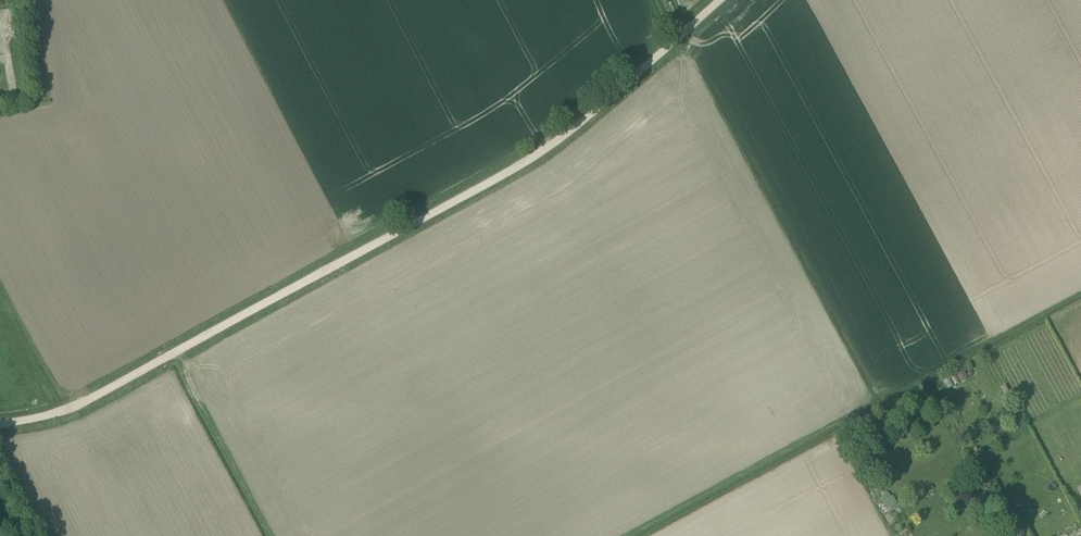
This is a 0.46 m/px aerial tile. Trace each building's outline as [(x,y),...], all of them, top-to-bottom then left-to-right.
[(961,383),(969,379),(965,372),(957,376),(961,383)] [(894,504),(890,496),(882,500),(886,508),(889,513),(897,509),(894,504)]
